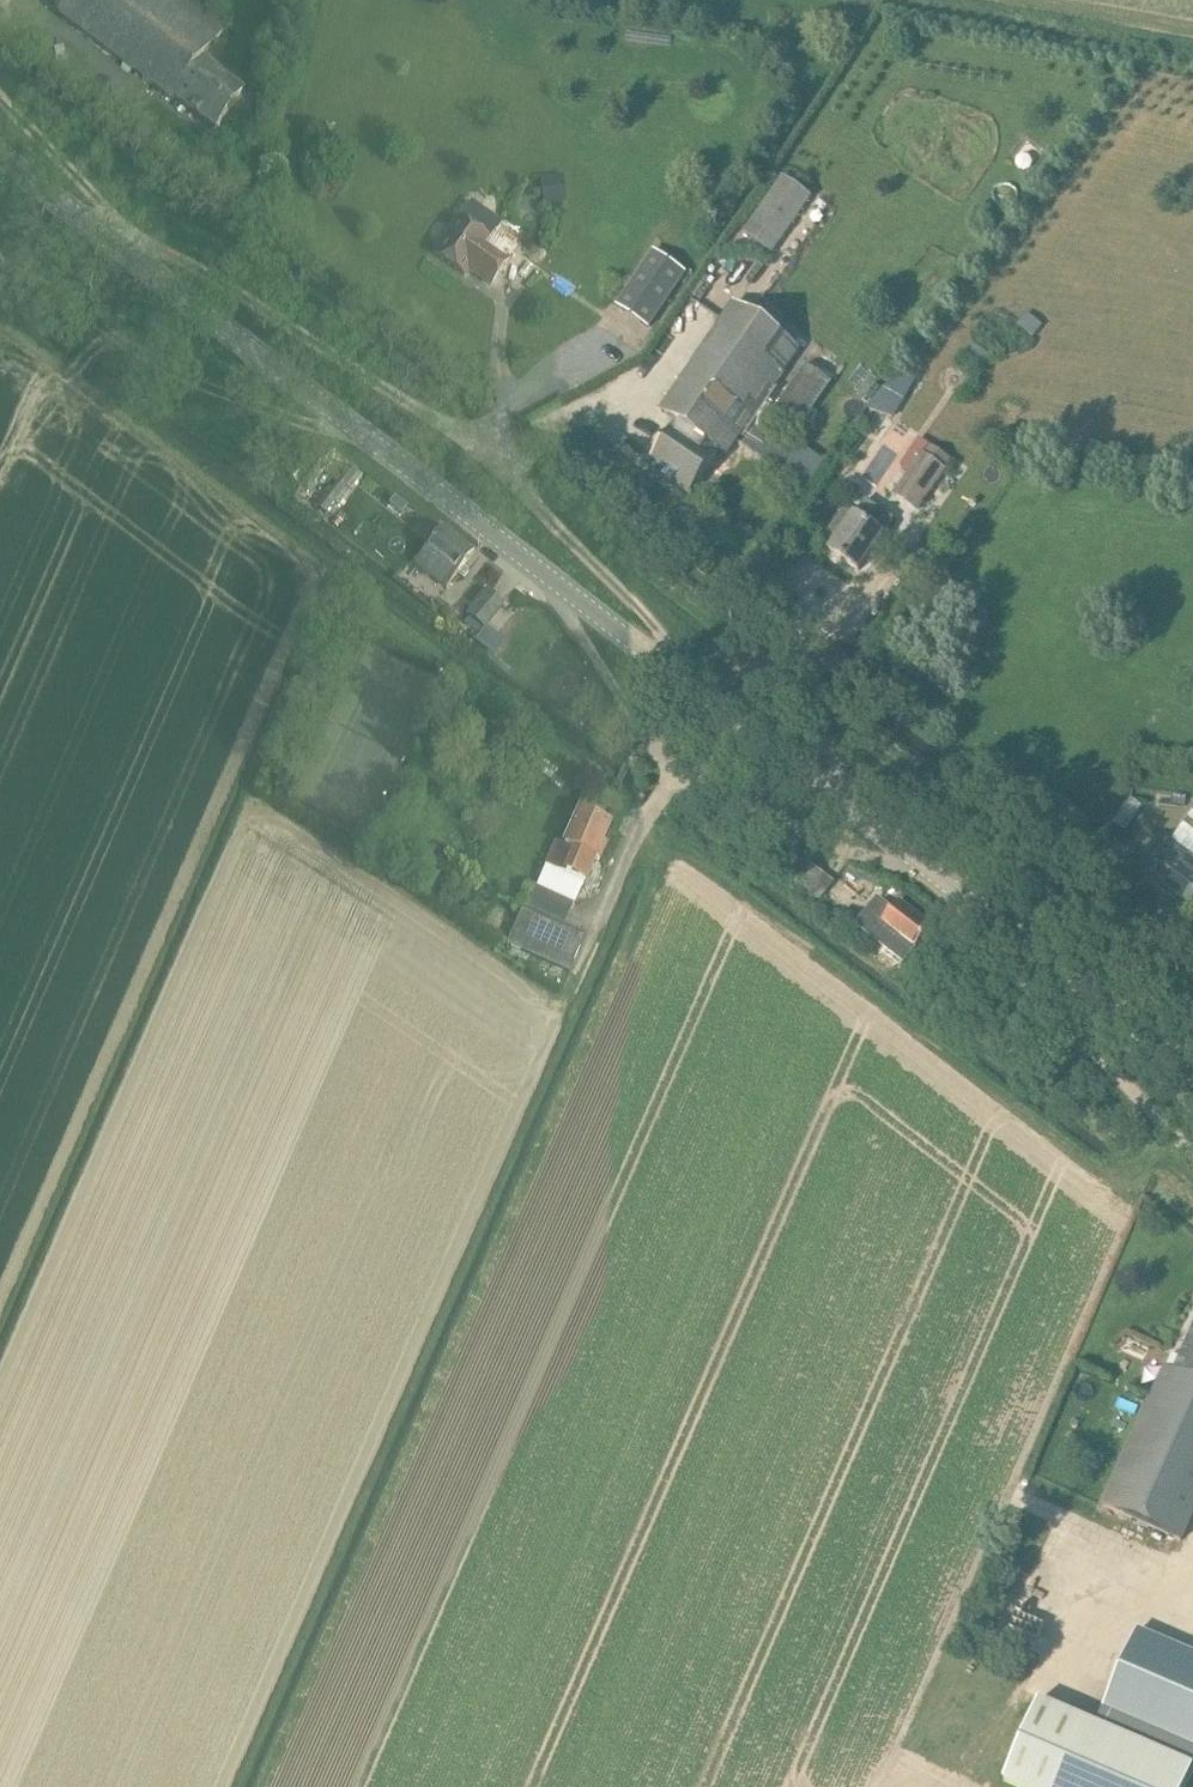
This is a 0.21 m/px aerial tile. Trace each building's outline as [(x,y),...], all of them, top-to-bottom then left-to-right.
[(244,91),(226,76),(205,60),(231,25),(197,0),(69,0),(58,15),(173,102),(175,98),(216,129),(245,92),(244,91)] [(564,175),(541,177),(543,204),(567,202),(564,175)] [(782,177),(743,233),(772,253),(811,197),(782,177)] [(491,240),(460,219),(435,256),(465,277),(470,270),(492,286),(509,262),(486,246),(491,240)] [(653,255),(616,310),(647,332),(685,276),(653,255)] [(727,456),(801,351),(735,305),(661,411),(680,423),(649,467),(690,495),(721,451),(727,456)] [(1026,314),(1017,325),(1032,337),(1041,326),(1026,314)] [(973,345),(964,356),(980,368),(989,356),(973,345)] [(798,432),(831,384),(807,367),(774,415),(798,432)] [(877,395),(867,408),(890,416),(891,417),(892,417),(893,417),(902,400),(915,379),(914,379),(905,373),(882,390),(877,395)] [(754,430),(741,447),(791,484),(806,495),(818,478),(804,467),(802,466),(761,435),(760,435),(754,430)] [(898,492),(900,493),(920,508),(945,472),(953,461),(930,446),(923,456),(911,473),(900,489),(898,492)] [(349,464),(317,506),(327,514),(359,472),(349,464)] [(395,494),(390,501),(402,511),(408,504),(395,494)] [(866,500),(829,553),(858,573),(885,535),(882,534),(893,519),(866,500)] [(444,528),(415,566),(447,591),(476,553),(444,528)] [(488,591),(467,618),(484,631),(487,627),(505,604),(488,591)] [(481,635),(476,640),(488,649),(498,636),(487,627),(484,631),(481,635)] [(546,868),(537,886),(574,903),(583,884),(585,885),(596,858),(599,859),(607,842),(604,841),(611,825),(580,811),(565,846),(557,842),(546,868)] [(1179,832),(1192,843),(1192,813),(1179,832)] [(1192,900),(1192,857),(1170,840),(1154,861),(1166,871),(1158,882),(1189,905),(1192,900)] [(812,865),(797,884),(806,891),(820,903),(823,900),(830,891),(835,884),(821,872),(812,865)] [(429,868),(423,879),(436,885),(442,875),(429,868)] [(876,899),(856,925),(860,928),(877,941),(906,963),(915,952),(916,950),(924,940),(934,928),(900,900),(900,901),(891,911),(881,903),(876,899)] [(524,909),(507,946),(522,952),(517,964),(517,965),(516,967),(517,967),(525,970),(526,967),(528,962),(531,956),(570,973),(586,936),(564,927),(527,910),(524,909)] [(1102,1506),(1182,1541),(1192,1515),(1192,1328),(1174,1371),(1163,1367),(1150,1397),(1102,1506)] [(1104,1706),(1192,1746),(1192,1653),(1139,1628),(1104,1706)] [(1004,1779),(1022,1786),(1184,1786),(1192,1767),(1192,1766),(1097,1724),(1039,1699),(1004,1779)]
